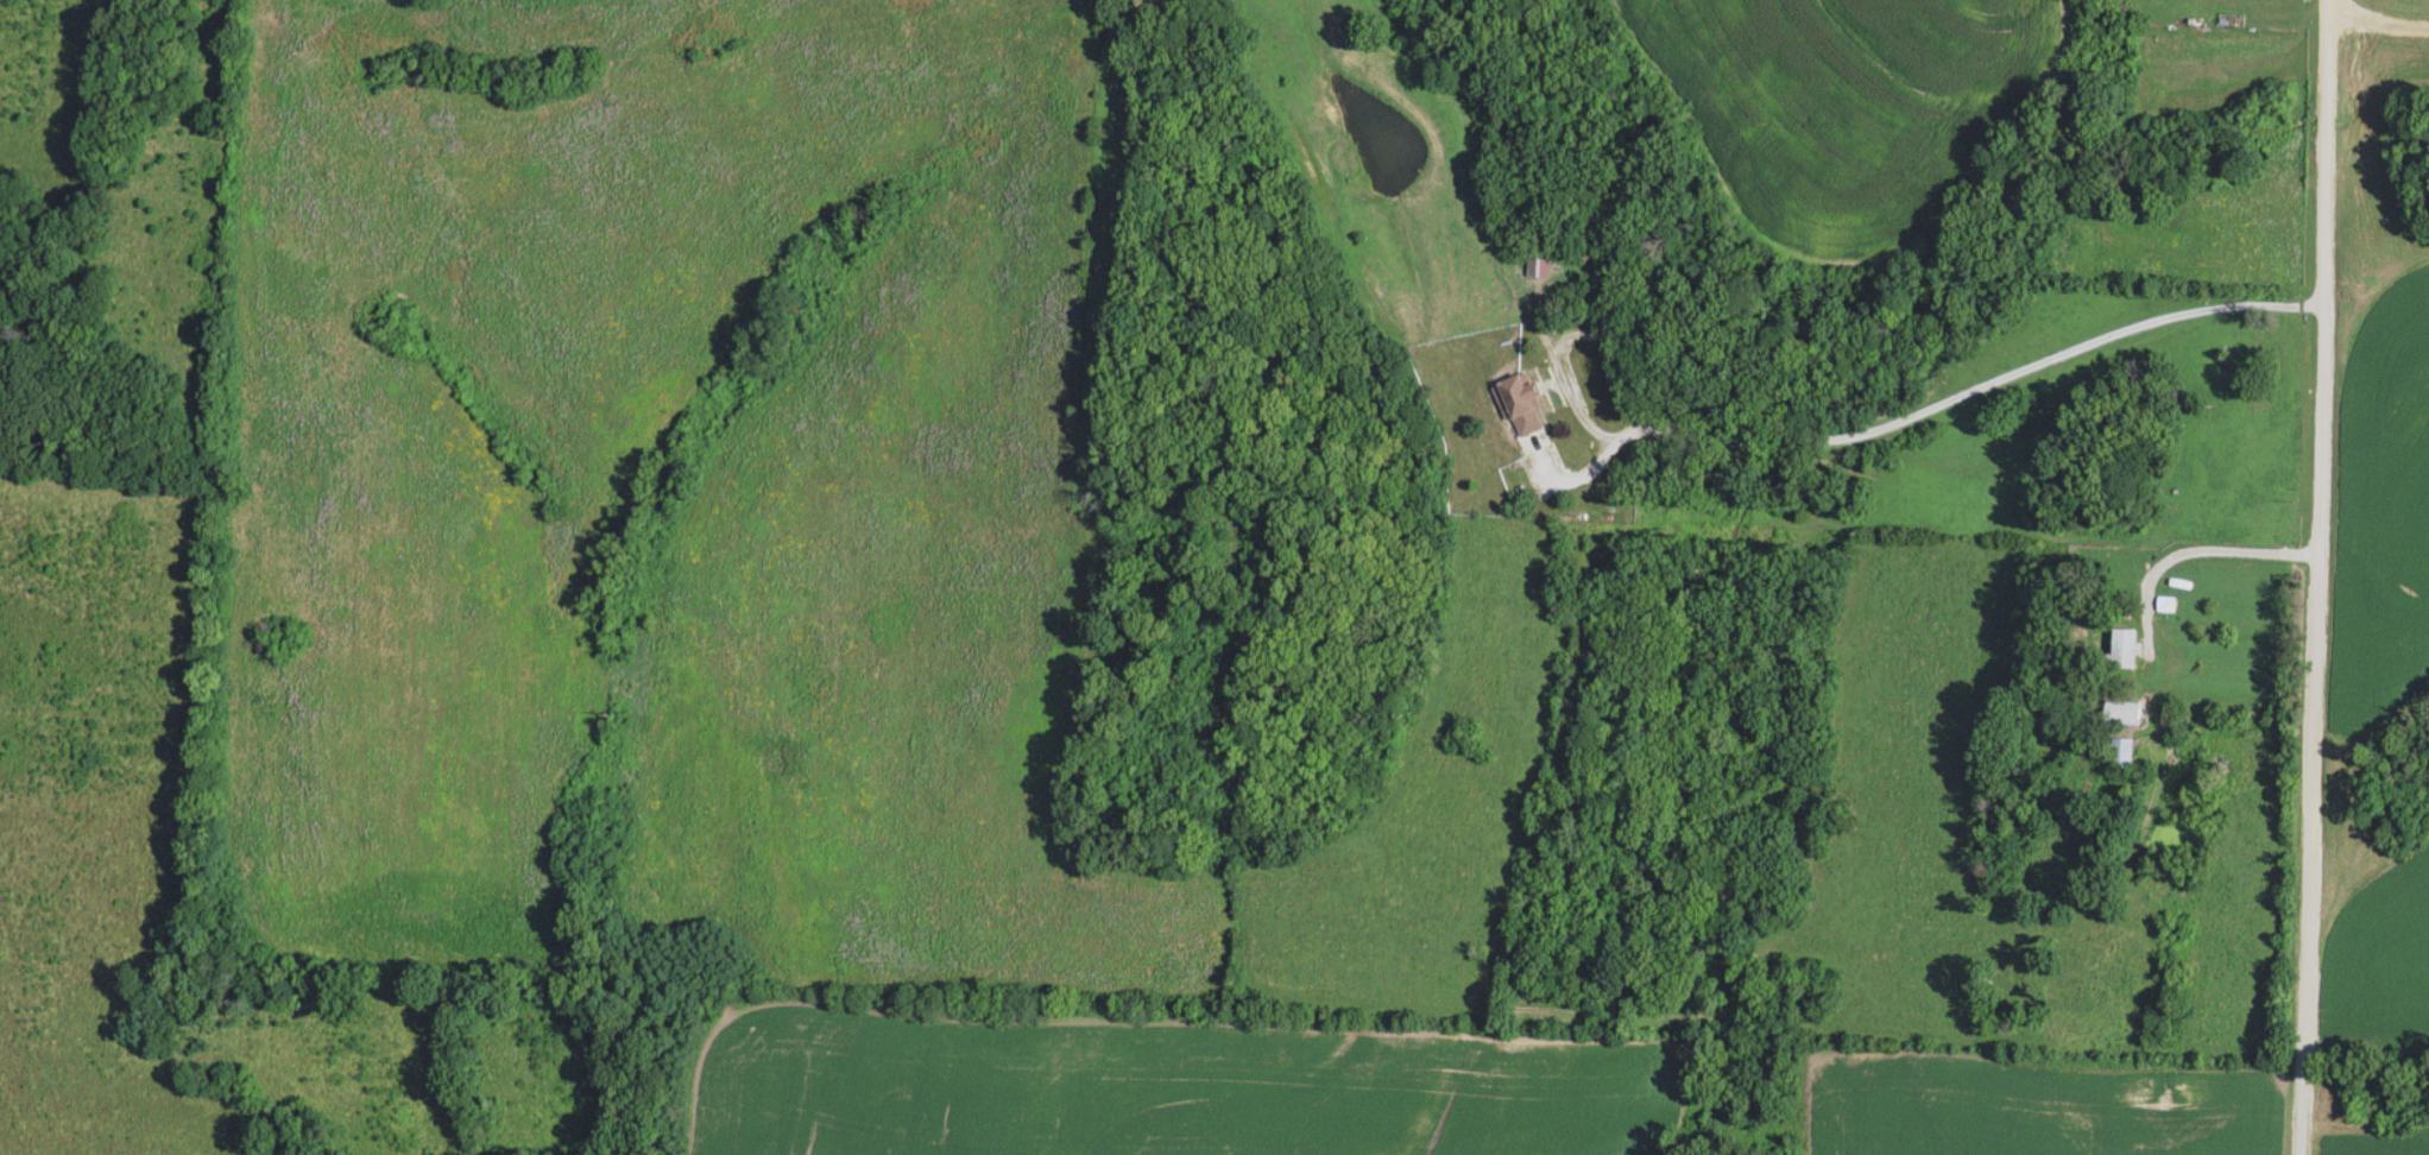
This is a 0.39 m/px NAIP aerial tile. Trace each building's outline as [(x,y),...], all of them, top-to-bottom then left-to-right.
[(1504,384),(1524,438),(1549,429),(1529,375),(1504,384)] [(2175,599),(2160,599),(2160,612),(2175,612),(2175,599)] [(2117,668),(2141,668),(2141,630),(2117,630),(2117,668)] [(2106,725),(2143,725),(2143,702),(2106,702),(2106,725)] [(2136,737),(2114,737),(2114,771),(2136,771),(2136,737)]
